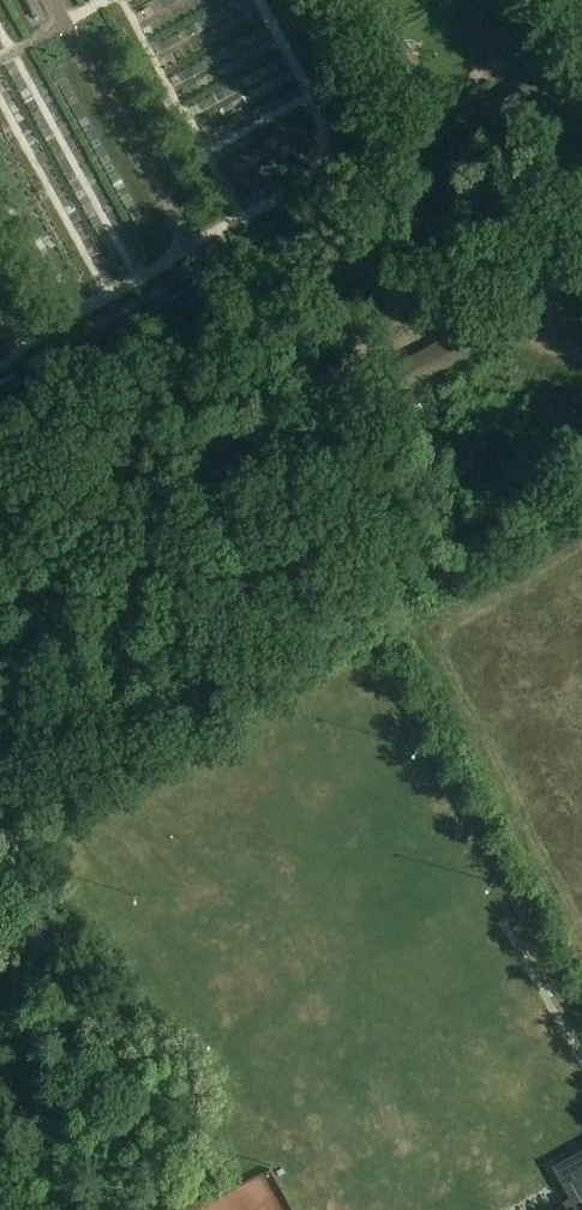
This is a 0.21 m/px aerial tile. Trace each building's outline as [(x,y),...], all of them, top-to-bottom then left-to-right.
[(481,348),(468,325),(390,368),(403,391),(481,348)] [(568,1204),(569,1204),(573,1209),(581,1209),(581,1150),(555,1164),(573,1195),(566,1199),(568,1204)]
